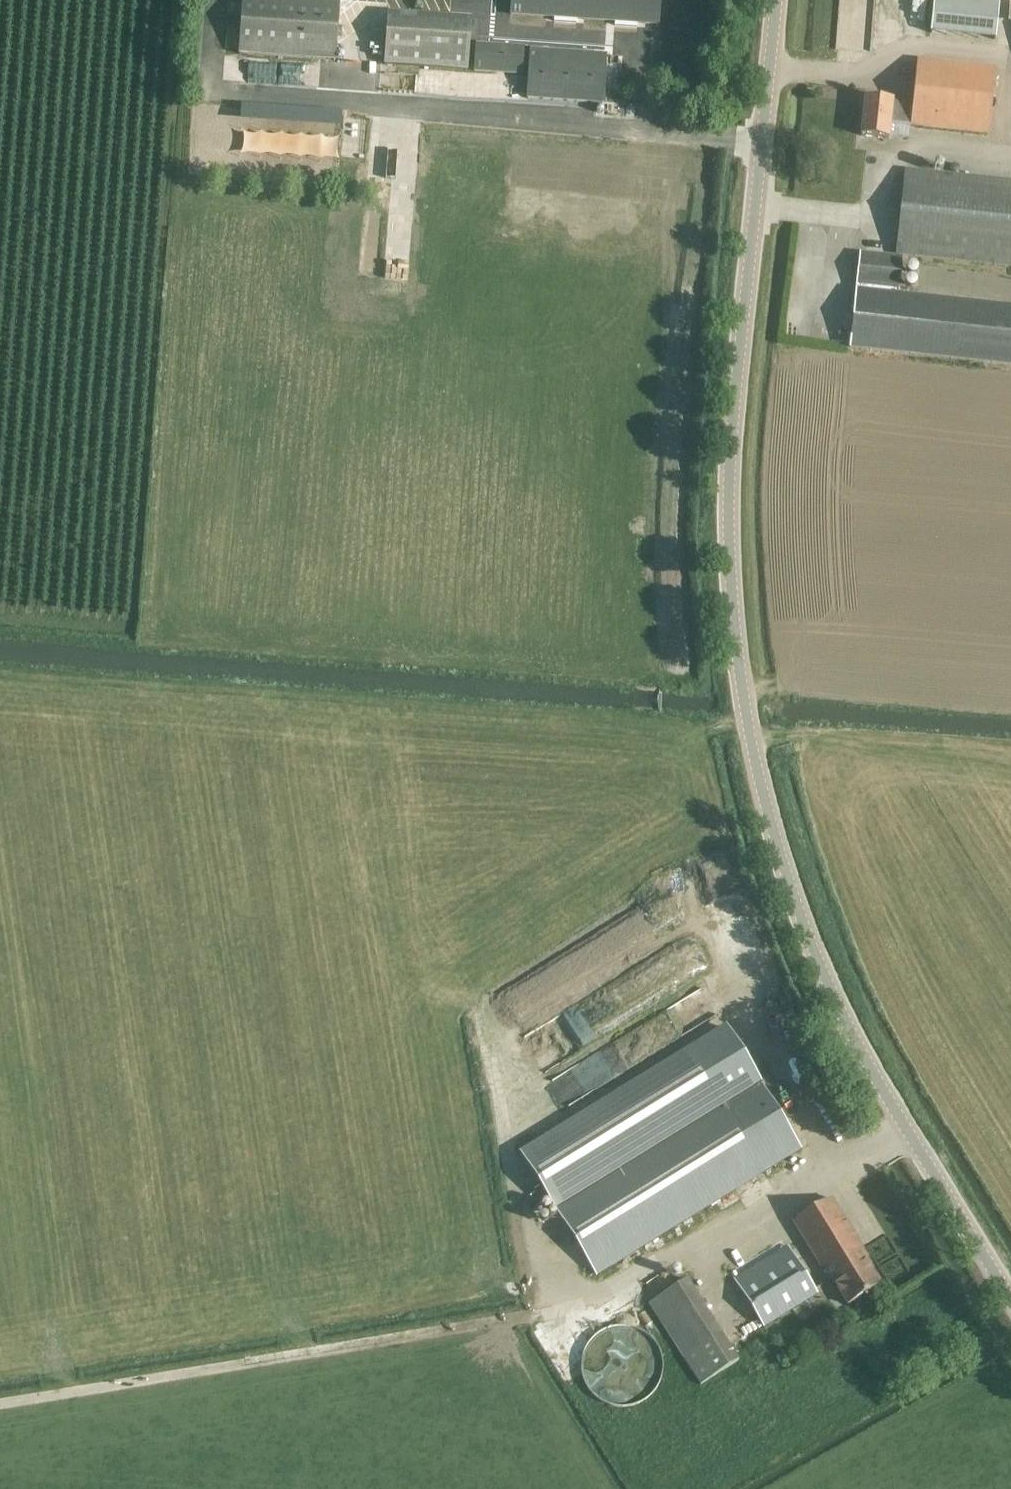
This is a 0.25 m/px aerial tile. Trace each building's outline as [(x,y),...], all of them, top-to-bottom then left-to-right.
[(337,3),(291,0),(241,0),(237,56),(333,62),(337,3)] [(661,0),(511,0),(510,15),(659,26),(661,0)] [(837,49),(873,51),(876,0),(839,0),(837,49)] [(1002,0),(935,0),(933,33),(1000,37),(1002,0)] [(375,28),(374,52),(384,52),(383,65),(465,71),(469,20),(386,15),(385,29),(375,28)] [(474,47),(472,71),(518,74),(520,50),(474,47)] [(603,55),(528,50),(525,99),(600,104),(603,55)] [(889,138),(891,122),(910,125),(910,126),(988,135),(996,67),(917,59),(912,104),(865,98),(860,135),(889,138)] [(905,168),(895,254),(1010,267),(1010,180),(905,168)] [(897,294),(902,257),(859,252),(848,345),(1010,364),(1010,308),(897,294)] [(596,1273),(800,1147),(726,1028),(522,1155),(596,1273)] [(792,1221),(829,1280),(831,1279),(847,1305),(881,1284),(865,1259),(868,1257),(831,1197),(792,1221)] [(792,1254),(739,1286),(764,1327),(817,1296),(792,1254)] [(652,1300),(697,1386),(738,1365),(694,1279),(652,1300)] [(614,1325),(610,1326),(603,1329),(597,1333),(591,1338),(587,1345),(583,1352),(582,1360),(581,1368),(582,1376),(584,1383),(589,1390),(594,1396),(601,1401),(610,1405),(619,1406),(629,1406),(638,1403),(645,1399),(652,1392),(658,1386),(660,1378),(662,1370),(662,1363),(661,1357),(659,1349),(656,1343),(651,1337),(646,1333),(639,1329),(632,1326),(626,1325),(619,1325),(614,1325)]
